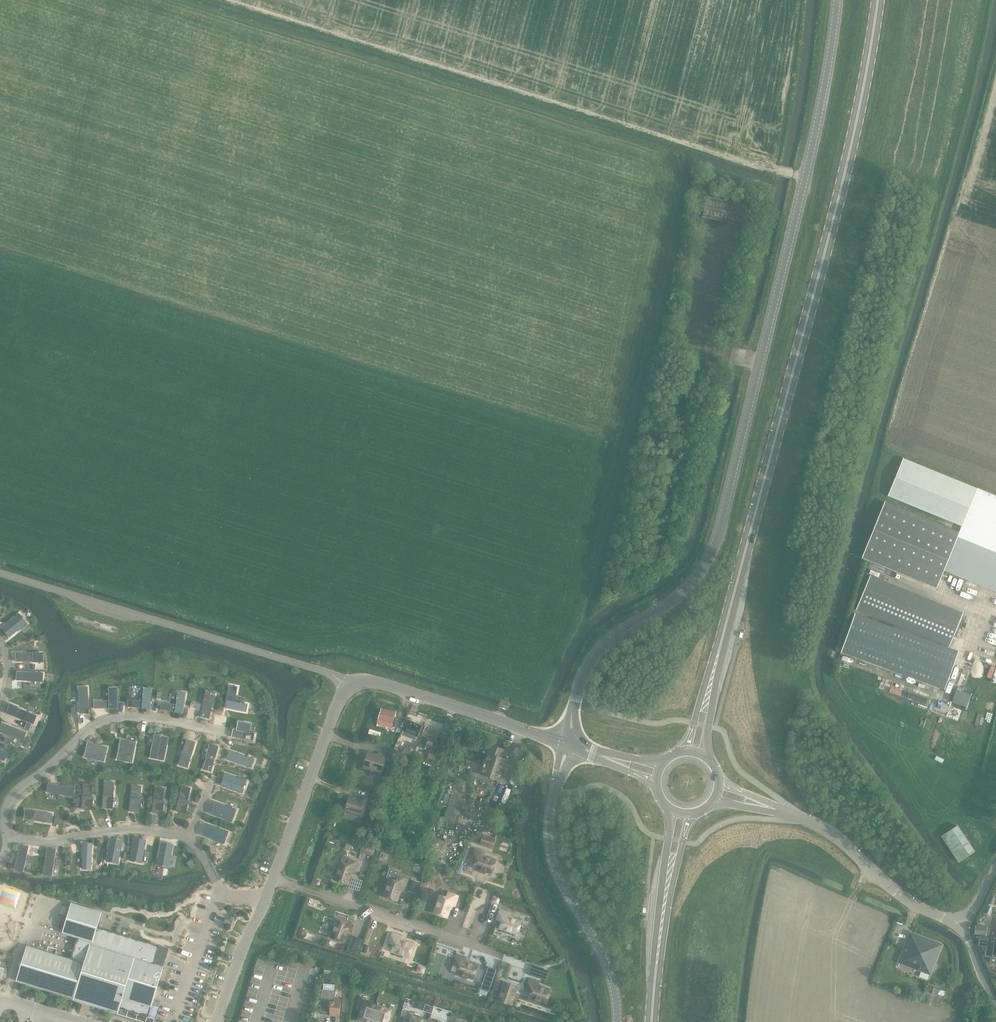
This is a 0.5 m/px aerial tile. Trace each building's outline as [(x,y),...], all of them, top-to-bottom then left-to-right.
[(903,458),(888,496),(962,526),(959,532),(885,502),(862,558),(937,588),(944,570),(995,591),(995,497),(903,458)] [(19,614),(2,628),(10,637),(27,623),(24,619),(25,619),(23,617),(22,617),(19,614)] [(855,614),(841,652),(945,689),(958,652),(855,614)] [(33,653),(16,652),(16,662),(33,662),(44,663),(44,662),(42,662),(43,653),(33,653)] [(17,671),(17,680),(43,681),(43,673),(17,671)] [(230,685),(226,708),(246,712),(248,704),(235,702),(238,687),(230,685)] [(88,687),(79,687),(80,713),(89,713),(88,687)] [(110,700),(95,701),(95,709),(118,708),(117,687),(109,688),(110,700)] [(128,699),(127,707),(150,709),(152,688),(144,688),(143,700),(128,699)] [(957,688),(952,701),(968,706),(972,693),(957,688)] [(204,700),(201,717),(209,719),(213,702),(215,691),(206,689),(204,700)] [(910,690),(908,696),(926,703),(928,698),(910,690)] [(161,702),(160,709),(183,713),(186,693),(178,691),(176,704),(161,702)] [(10,704),(7,713),(33,724),(36,715),(16,707),(16,706),(10,704)] [(381,709),(378,718),(393,723),(396,713),(381,709)] [(404,730),(402,734),(410,738),(412,734),(417,736),(421,726),(408,721),(404,730)] [(233,729),(232,737),(254,741),(255,733),(249,732),(251,724),(239,722),(237,729),(233,729)] [(0,728),(0,732),(23,741),(26,733),(2,723),(0,728)] [(425,727),(419,745),(421,746),(421,747),(423,748),(426,738),(435,742),(439,732),(425,727)] [(155,735),(151,757),(163,760),(168,738),(162,737),(162,736),(160,736),(159,736),(155,735)] [(121,740),(118,759),(131,762),(135,742),(121,740)] [(184,750),(179,765),(188,768),(192,755),(195,744),(187,741),(184,751),(184,750)] [(88,743),(85,757),(104,761),(107,747),(88,743)] [(489,744),(479,774),(500,782),(508,759),(503,757),(506,749),(489,744)] [(207,757),(203,770),(211,772),(215,759),(219,748),(210,745),(207,757)] [(405,748),(404,752),(414,756),(416,748),(411,746),(405,748)] [(430,750),(427,759),(438,762),(440,753),(430,750)] [(230,751),(228,759),(252,768),(254,759),(230,751)] [(368,752),(363,767),(381,773),(386,755),(378,753),(378,755),(368,752)] [(444,752),(437,766),(442,769),(443,767),(451,771),(457,759),(444,752)] [(226,774),(221,786),(243,794),(247,781),(226,774)] [(105,795),(104,807),(112,807),(113,797),(114,798),(115,782),(106,782),(105,795)] [(49,783),(47,792),(73,796),(75,788),(49,783)] [(84,784),(82,808),(91,808),(91,796),(92,796),(93,784),(84,784)] [(132,786),(130,810),(138,810),(139,799),(140,799),(142,787),(132,786)] [(182,786),(176,810),(185,812),(187,800),(188,800),(191,788),(182,786)] [(156,787),(153,811),(161,812),(162,800),(163,801),(165,788),(156,787)] [(442,792),(438,804),(448,806),(444,820),(448,821),(447,822),(446,826),(456,829),(465,799),(442,792)] [(349,796),(345,811),(362,816),(368,799),(360,797),(359,799),(349,796)] [(216,802),(211,813),(233,821),(234,817),(235,814),(237,809),(216,802)] [(25,809),(24,819),(35,821),(51,823),(53,814),(36,811),(25,809)] [(207,824),(203,836),(225,843),(226,839),(227,836),(229,831),(207,824)] [(957,826),(941,836),(959,862),(975,851),(957,826)] [(484,831),(481,843),(494,847),(498,836),(484,831)] [(134,838),(130,860),(135,861),(138,862),(142,862),(146,841),(134,838)] [(110,839),(106,861),(111,862),(114,862),(118,863),(123,841),(110,839)] [(363,841),(360,852),(373,856),(376,845),(363,841)] [(161,842),(157,864),(162,865),(165,866),(169,867),(173,845),(161,842)] [(84,843),(83,868),(91,869),(92,844),(84,843)] [(20,845),(15,870),(23,872),(29,847),(20,845)] [(48,849),(43,874),(52,875),(56,850),(48,849)] [(474,849),(471,859),(476,861),(474,867),(480,869),(479,872),(485,874),(486,871),(492,873),(496,861),(484,856),(485,853),(474,849)] [(336,867),(334,873),(337,874),(335,880),(347,885),(352,872),(356,873),(359,863),(349,859),(347,864),(341,862),(339,868),(336,867)] [(428,863),(426,869),(435,872),(437,866),(435,865),(428,863)] [(390,878),(384,897),(396,901),(401,888),(404,889),(408,879),(398,875),(396,880),(390,878)] [(412,879),(408,891),(414,893),(418,881),(412,879)] [(440,895),(434,914),(447,918),(451,905),(455,906),(458,896),(448,892),(446,897),(440,895)] [(27,947),(17,980),(74,998),(74,999),(118,1012),(119,1008),(148,1017),(148,1016),(146,1015),(149,1006),(151,1006),(163,968),(154,965),(159,946),(97,927),(101,913),(72,904),(63,932),(77,937),(70,960),(27,947)] [(500,910),(496,920),(501,921),(499,928),(506,930),(505,933),(510,935),(511,932),(518,934),(522,921),(509,917),(510,913),(500,910)] [(332,925),(330,930),(333,931),(331,938),(343,942),(348,929),(352,930),(354,925),(337,919),(335,926),(332,925)] [(974,933),(977,934),(979,934),(979,936),(995,938),(995,920),(992,920),(991,929),(978,927),(975,927),(974,933)] [(392,933),(389,943),(394,945),(392,951),(398,953),(397,956),(403,958),(404,955),(410,957),(414,944),(401,940),(403,936),(392,933)] [(347,950),(358,954),(364,938),(353,934),(347,950)] [(911,934),(900,962),(921,970),(919,976),(927,980),(940,945),(911,934)] [(978,943),(986,944),(985,956),(991,957),(990,963),(995,963),(995,938),(979,936),(978,943)] [(456,955),(453,965),(458,966),(456,972),(462,975),(461,977),(467,979),(468,976),(474,979),(478,966),(466,962),(467,958),(456,955)] [(488,967),(484,980),(492,983),(496,969),(488,967)] [(529,979),(526,989),(530,990),(528,997),(535,999),(534,1002),(539,1003),(540,1001),(547,1003),(551,990),(538,986),(540,982),(529,979)] [(504,982),(498,1000),(511,1005),(517,986),(504,982)] [(933,992),(946,995),(947,989),(934,986),(933,992)] [(322,989),(319,1014),(340,1016),(341,1000),(335,999),(336,991),(322,989)] [(360,1018),(371,1021),(372,1021),(377,1007),(365,1003),(367,999),(363,997),(360,1005),(364,1006),(360,1018)] [(426,1004),(424,1011),(432,1013),(434,1007),(426,1004)] [(372,1021),(386,1021),(389,1013),(392,1014),(394,1007),(390,1006),(389,1010),(377,1007),(372,1021)] [(411,1021),(425,1021),(413,1018),(414,1013),(410,1012),(408,1019),(411,1020),(411,1021)]
